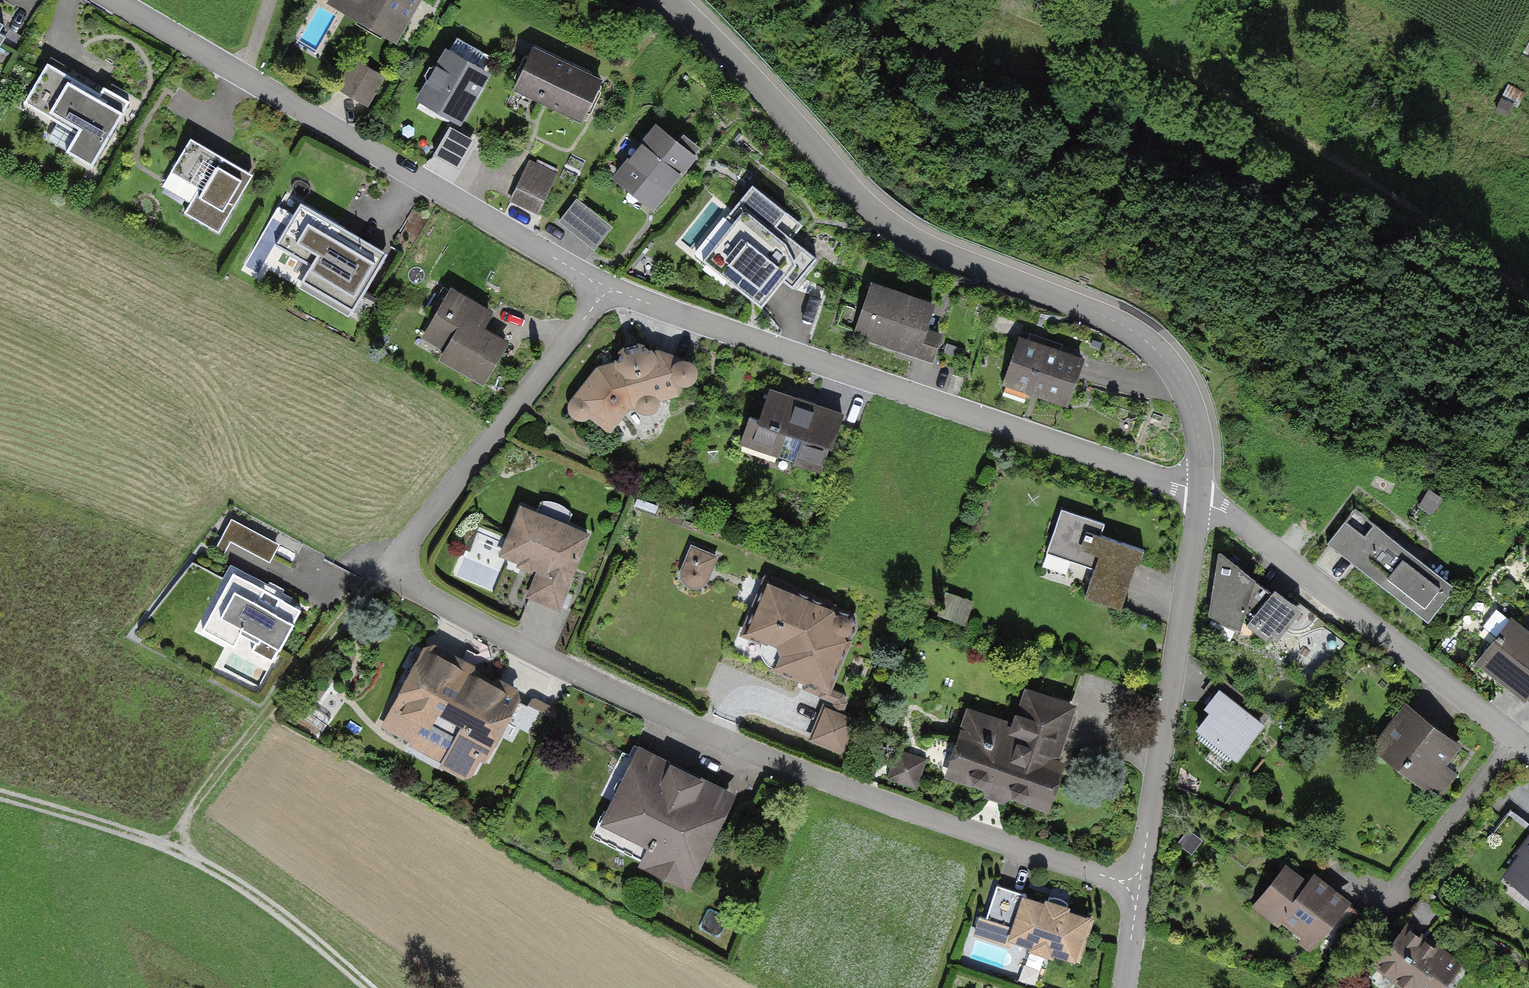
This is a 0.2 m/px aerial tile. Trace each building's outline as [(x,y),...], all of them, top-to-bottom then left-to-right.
[(331,4),(395,41),(419,0),(334,0),(331,4)] [(417,105),(459,129),(492,71),(451,47),(417,105)] [(608,85),(534,52),(516,91),(590,125),(608,85)] [(381,76),(353,61),(338,88),(366,104),(381,76)] [(98,96),(47,68),(27,103),(78,132),(66,154),(90,167),(126,103),(102,90),(98,96)] [(449,127),(434,153),(454,165),(469,139),(449,127)] [(617,177),(652,205),(692,157),(657,129),(617,177)] [(253,174),(190,137),(170,171),(198,187),(184,212),(219,232),(253,174)] [(556,174),(531,161),(512,200),(537,212),(556,174)] [(731,225),(701,262),(759,309),(782,280),(792,288),(813,261),(773,229),(784,215),(751,188),(725,220),(731,225)] [(610,226),(577,200),(560,221),(594,247),(610,226)] [(385,256),(300,206),(276,248),(313,270),(304,285),(352,313),(385,256)] [(937,309),(872,286),(854,337),(920,359),(937,309)] [(517,332),(454,292),(424,340),(487,380),(517,332)] [(1081,361),(1019,339),(1000,394),(1023,402),(1028,388),(1066,402),(1081,361)] [(601,368),(573,402),(591,426),(598,419),(618,433),(642,410),(689,399),(694,385),(708,382),(713,369),(702,358),(687,362),(663,346),(633,348),(621,364),(601,368)] [(846,418),(768,392),(748,452),(827,478),(846,418)] [(589,533),(521,505),(502,553),(540,569),(529,595),(559,608),(589,533)] [(1456,586),(1354,507),(1327,543),(1428,621),(1456,586)] [(1104,523),(1061,509),(1047,550),(1095,565),(1085,596),(1121,608),(1136,562),(1140,563),(1144,549),(1100,535),(1104,523)] [(272,560),(281,542),(233,517),(217,546),(227,551),(233,540),(272,560)] [(691,544),(683,566),(681,571),(681,575),(683,579),(686,583),(690,585),(694,586),(699,585),(703,583),(707,580),(708,576),(717,554),(691,544)] [(1271,592),(1219,551),(1209,614),(1239,629),(1243,623),(1266,641),(1272,634),(1278,639),(1302,608),(1274,587),(1271,592)] [(299,604),(234,571),(205,626),(235,641),(240,630),(258,639),(253,648),(272,658),(299,604)] [(859,617),(766,578),(743,633),(780,649),(773,666),(828,689),(859,617)] [(1481,662),(1528,699),(1528,633),(1510,618),(1492,642),(1495,644),(1481,662)] [(518,692),(428,644),(384,725),(448,759),(445,765),(463,775),(469,773),(479,754),(483,756),(518,692)] [(968,715),(947,777),(1048,811),(1062,768),(1054,765),(1072,712),(1026,696),(1014,730),(968,715)] [(1269,732),(1225,698),(1194,735),(1238,770),(1269,732)] [(555,717),(528,703),(513,732),(540,746),(555,717)] [(856,720),(825,707),(812,739),(844,752),(856,720)] [(1455,744),(1408,708),(1378,748),(1413,774),(1417,769),(1428,778),(1455,744)] [(731,794),(640,751),(604,825),(653,848),(645,865),(687,885),(731,794)] [(925,759),(900,751),(891,777),(917,785),(925,759)] [(1507,813),(1470,861),(1498,882),(1523,850),(1528,854),(1528,829),(1507,813)] [(1352,905),(1293,858),(1250,912),(1310,959),(1352,905)] [(1091,915),(997,884),(986,917),(981,915),(976,932),(1011,944),(1011,939),(1076,960),(1091,915)] [(1413,923),(1379,975),(1398,987),(1457,987),(1473,963),(1413,923)]
